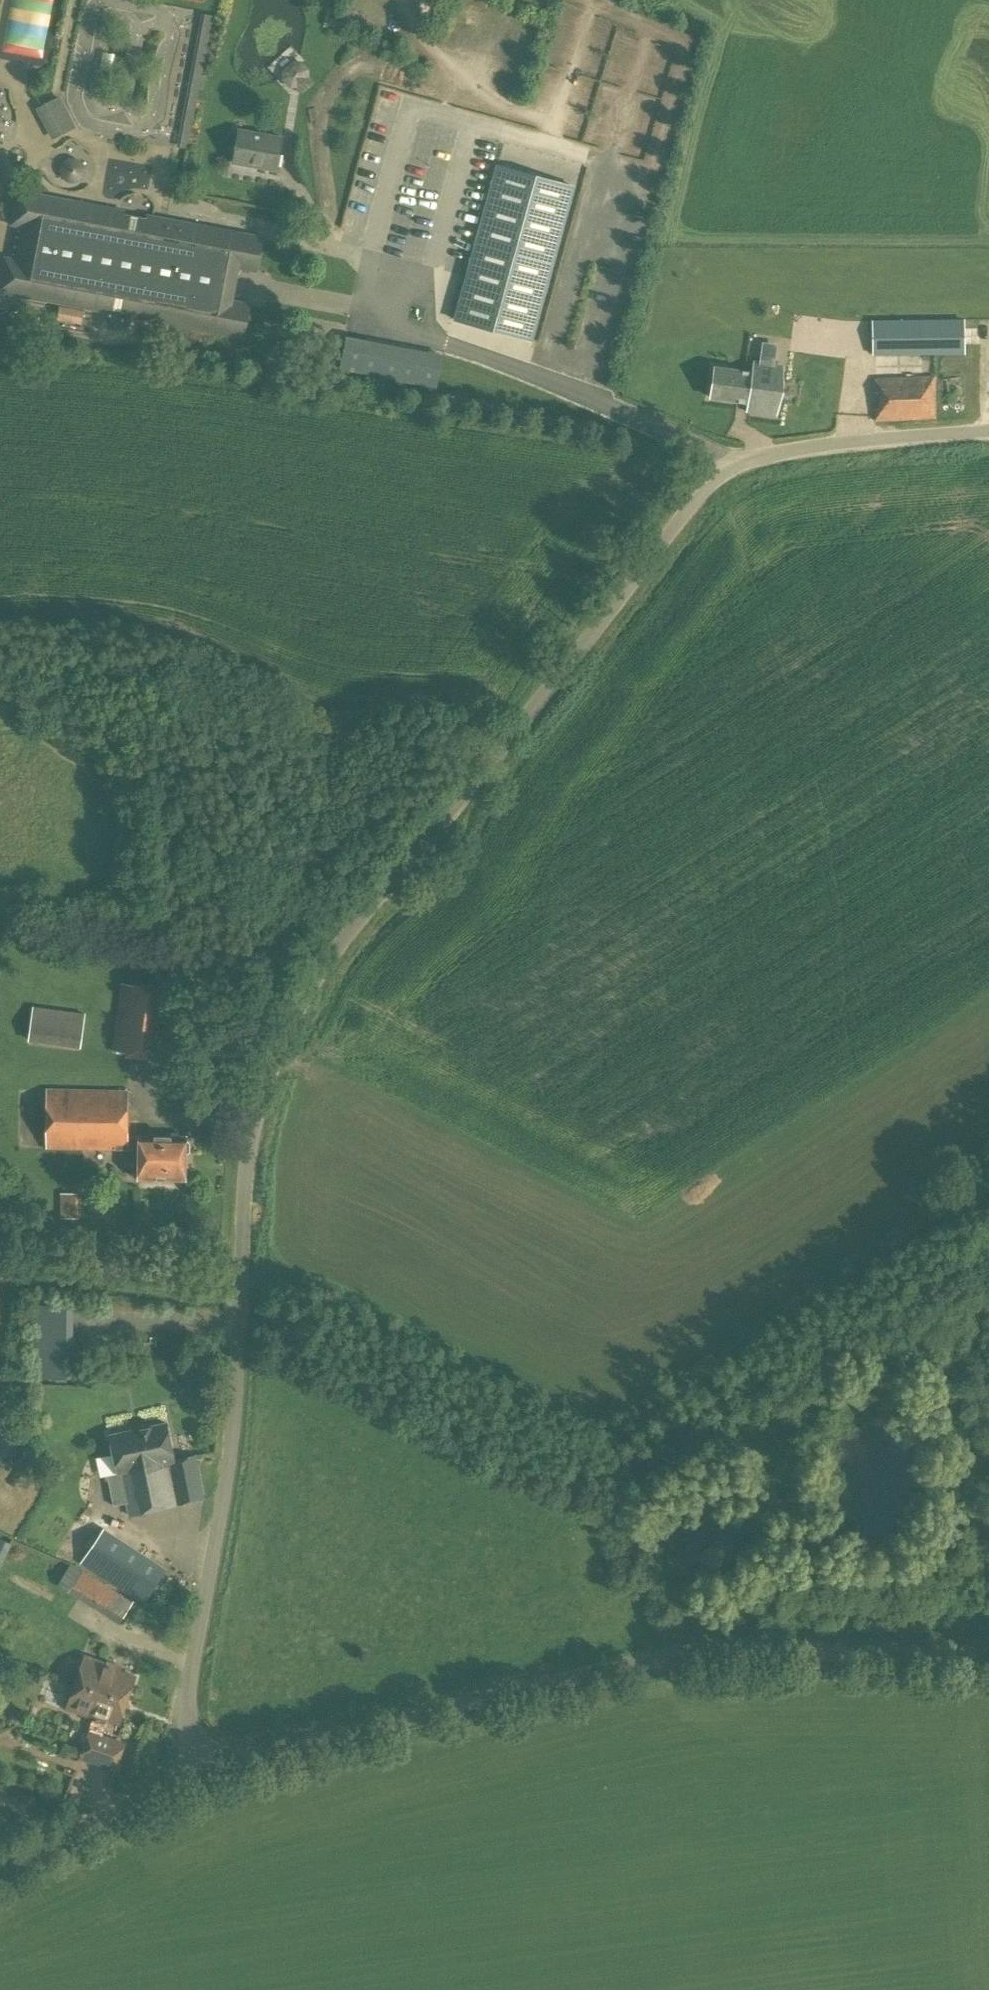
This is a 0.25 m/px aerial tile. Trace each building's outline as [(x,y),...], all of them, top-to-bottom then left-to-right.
[(8,49),(48,56),(58,0),(17,0),(8,49)] [(203,91),(206,76),(202,75),(213,15),(202,13),(176,146),(188,149),(199,90),(203,91)] [(277,170),(282,138),(238,130),(233,163),(277,170)] [(573,186),(496,165),(454,319),(531,341),(573,186)] [(257,270),(262,238),(17,196),(12,228),(25,230),(19,266),(6,263),(1,295),(245,337),(251,305),(231,302),(237,267),(247,268),(257,270)] [(872,356),(965,354),(965,319),(872,320),(872,356)] [(349,342),(344,370),(445,389),(450,361),(349,342)] [(806,368),(808,349),(788,346),(786,366),(755,362),(753,373),(714,368),(711,397),(749,402),(748,412),(836,423),(843,373),(806,368)] [(874,422),(935,418),(935,376),(873,379),(873,393),(878,393),(878,409),(873,410),(874,422)] [(168,1059),(177,990),(121,983),(112,1051),(168,1059)] [(81,1047),(85,1013),(33,1006),(28,1041),(81,1047)] [(46,1148),(128,1148),(128,1136),(128,1089),(46,1089),(46,1148)] [(139,1150),(139,1164),(139,1174),(184,1175),(185,1154),(190,1151),(190,1143),(185,1139),(185,1137),(171,1137),(154,1137),(139,1136),(128,1136),(128,1148),(128,1149),(139,1150)] [(60,1218),(76,1218),(76,1193),(60,1193),(60,1218)] [(170,1468),(177,1503),(204,1497),(195,1456),(174,1460),(166,1422),(134,1429),(140,1457),(142,1456),(144,1467),(158,1464),(160,1470),(170,1468)] [(130,1514),(177,1503),(170,1468),(160,1470),(158,1464),(144,1467),(142,1456),(140,1457),(134,1429),(109,1435),(118,1472),(107,1475),(114,1505),(127,1502),(130,1514)] [(102,1532),(81,1564),(142,1603),(164,1572),(102,1532)] [(11,1545),(0,1540),(0,1569),(11,1545)] [(76,1682),(127,1700),(135,1677),(120,1672),(121,1669),(85,1657),(76,1682)] [(119,1723),(127,1700),(76,1682),(67,1708),(96,1718),(97,1715),(119,1723)] [(116,1769),(124,1744),(89,1732),(81,1757),(116,1769)]
